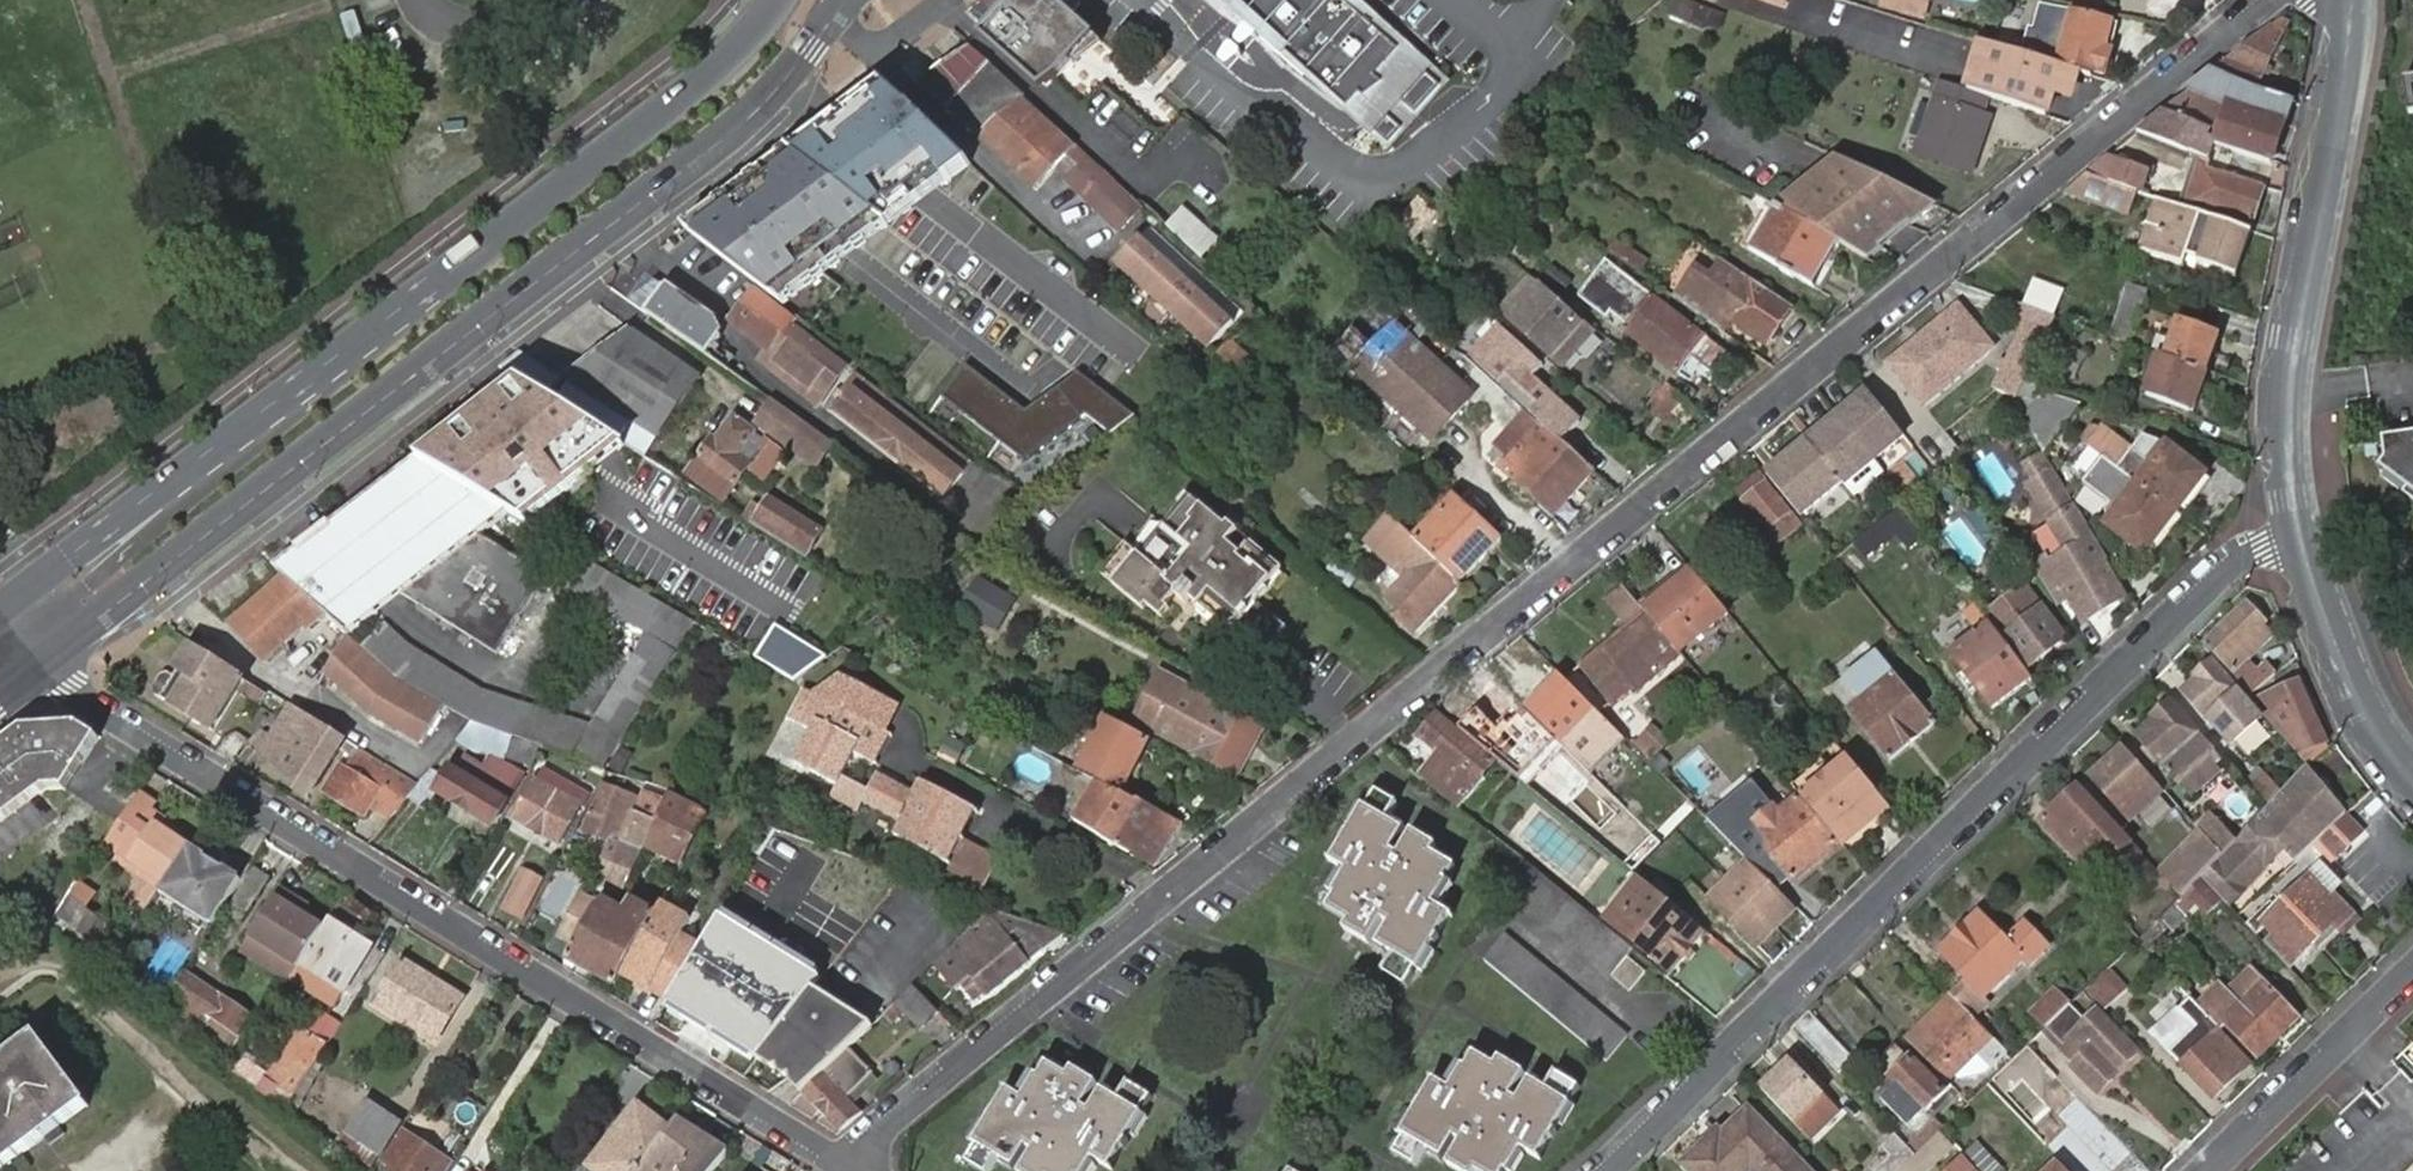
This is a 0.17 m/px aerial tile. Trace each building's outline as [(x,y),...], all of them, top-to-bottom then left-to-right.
[(1104,42),(1055,0),(995,0),(971,17),(1048,82),(1064,74),(1084,53),(1104,42)] [(1077,0),(1060,0),(1071,12),(1080,4),(1077,0)] [(1383,134),(1396,146),(1408,131),(1423,114),(1446,86),(1433,74),(1419,62),(1403,49),(1345,0),(1224,0),(1352,108),(1365,119),(1383,134)] [(1710,24),(1717,7),(1700,0),(1676,0),(1673,9),(1710,24)] [(1935,12),(1938,0),(1893,0),(1893,2),(1935,12)] [(2051,60),(2110,74),(2117,48),(2112,47),(2118,22),(2064,9),(2051,60)] [(2287,32),(2273,25),(2215,73),(2256,88),(2287,32)] [(2078,72),(1988,40),(1972,91),(1988,97),(2047,117),(2057,92),(2070,96),(2078,72)] [(1027,96),(973,49),(925,84),(1038,187),(1068,153),(1083,166),(1075,178),(1126,228),(1144,209),(1024,100),(1027,96)] [(2272,165),(2294,104),(2256,88),(2215,73),(2164,113),(2217,133),(2214,144),(2272,165)] [(1988,97),(1972,91),(1941,80),(1916,153),(1973,173),(1982,147),(1972,144),(1982,115),(1988,97)] [(967,165),(885,87),(798,151),(806,156),(881,213),(891,221),(967,165)] [(2208,160),(2214,144),(2217,133),(2164,113),(2139,134),(2208,160)] [(1972,144),(1982,147),(1992,118),(1982,115),(1972,144)] [(798,151),(795,149),(748,184),(702,219),(712,227),(806,156),(798,151)] [(687,230),(785,305),(825,274),(815,266),(881,213),(806,156),(712,227),(702,219),(687,230)] [(2148,171),(2111,158),(2089,175),(2140,193),(2148,171)] [(1941,206),(1846,159),(1784,210),(1837,242),(1872,263),(1941,206)] [(2251,224),(2264,188),(2198,166),(2187,200),(2251,224)] [(2089,175),(2064,195),(2130,218),(2140,193),(2089,175)] [(2234,279),(2250,232),(2156,199),(2138,250),(2186,268),(2189,259),(2202,263),(2200,267),(2234,279)] [(1167,230),(1207,259),(1223,237),(1184,207),(1167,230)] [(1784,210),(1781,208),(1755,250),(1811,285),(1837,242),(1784,210)] [(846,257),(891,221),(881,213),(815,266),(825,274),(846,257)] [(1241,315),(1148,233),(1123,260),(1217,343),(1241,315)] [(2198,272),(2200,267),(2202,263),(2189,259),(2186,268),(2198,272)] [(1706,355),(1702,361),(1718,372),(1731,354),(1610,262),(1582,300),(1611,322),(1615,316),(1632,329),(1628,334),(1683,374),(1695,357),(1696,357),(1701,350),(1706,355)] [(1796,309),(1729,263),(1717,281),(1702,271),(1679,300),(1721,331),(1731,317),(1770,346),(1796,309)] [(2129,345),(2154,281),(2135,274),(2110,338),(2129,345)] [(1571,344),(1583,354),(1599,333),(1534,281),(1506,316),(1560,358),(1571,344)] [(632,303),(647,314),(730,371),(734,365),(713,352),(722,340),(716,322),(665,287),(660,284),(632,303)] [(806,322),(801,317),(797,323),(756,290),(733,322),(768,350),(762,358),(821,404),(849,369),(807,337),(815,327),(806,322)] [(2056,319),(2024,308),(2015,327),(2023,331),(1996,390),(2020,400),(2030,379),(2058,320),(2056,319)] [(1926,406),(1993,352),(1958,310),(1892,364),(1926,406)] [(2204,353),(2212,356),(2219,335),(2179,321),(2165,358),(2197,370),(2204,353)] [(1482,397),(1404,322),(1362,366),(1440,440),(1482,397)] [(634,329),(567,378),(605,401),(658,434),(701,377),(634,329)] [(1507,329),(1478,359),(1484,364),(1519,398),(1525,404),(1535,413),(1566,443),(1586,422),(1539,377),(1548,368),(1507,329)] [(2050,361),(2079,375),(2090,354),(2062,340),(2050,361)] [(1573,367),(1583,354),(1571,344),(1560,358),(1573,367)] [(527,350),(505,368),(526,381),(537,387),(546,393),(567,378),(527,350)] [(1696,357),(1702,361),(1706,355),(1701,350),(1696,357)] [(2197,370),(2206,373),(2212,356),(2204,353),(2197,370)] [(2192,412),(2206,373),(2197,370),(2165,358),(2159,356),(2145,396),(2192,412)] [(979,374),(951,403),(1035,467),(1096,419),(1121,438),(1148,415),(1092,372),(1042,415),(979,374)] [(839,413),(948,498),(973,464),(855,374),(841,393),(847,398),(850,399),(839,413)] [(537,387),(526,381),(423,460),(434,466),(537,387)] [(537,387),(434,466),(502,506),(509,510),(522,518),(534,508),(547,516),(596,472),(583,463),(614,436),(546,393),(537,387)] [(1702,412),(1674,389),(1654,413),(1674,428),(1680,419),(1689,426),(1702,412)] [(1847,485),(1907,435),(1870,392),(1768,475),(1771,479),(1797,510),(1802,516),(1844,481),(1847,485)] [(2047,392),(2038,402),(2066,425),(2083,404),(2047,392)] [(658,434),(605,401),(594,420),(646,451),(658,434)] [(2066,425),(2038,402),(2028,414),(2047,449),(2066,425)] [(836,443),(778,403),(760,427),(818,468),(836,443)] [(1535,413),(1522,427),(1504,445),(1517,459),(1508,468),(1561,518),(1600,476),(1566,443),(1535,413)] [(758,434),(739,420),(721,443),(718,441),(693,474),(727,501),(753,467),(740,456),(758,434)] [(2177,514),(2207,476),(2165,443),(2148,434),(2136,449),(2107,426),(2092,445),(2105,456),(2143,486),(2177,514)] [(596,472),(628,444),(614,436),(583,463),(596,472)] [(2391,445),(2393,462),(2390,466),(2412,483),(2404,495),(2412,501),(2412,442),(2391,445)] [(791,456),(777,443),(756,472),(769,484),(791,456)] [(349,632),(502,506),(423,460),(417,456),(271,567),(290,580),(349,632)] [(2130,501),(2143,486),(2105,456),(2085,481),(2112,503),(2116,499),(2125,497),(2130,501)] [(2000,495),(2013,485),(1996,464),(1983,474),(2000,495)] [(2106,560),(2109,558),(2058,468),(2031,483),(2069,550),(2051,560),(2047,555),(2030,565),(2051,596),(2063,590),(2067,599),(2079,622),(2126,595),(2106,560)] [(2177,514),(2185,519),(2214,483),(2207,476),(2177,514)] [(1797,510),(1771,479),(1749,498),(1774,530),(1797,510)] [(2118,529),(2147,552),(2177,514),(2143,486),(2130,501),(2125,497),(2116,499),(2112,503),(2109,506),(2111,517),(2122,525),(2118,529)] [(1365,487),(1354,499),(1365,509),(1375,498),(1365,487)] [(774,497),(755,524),(807,556),(825,529),(774,497)] [(1176,527),(1150,558),(1125,587),(1149,607),(1153,603),(1166,615),(1189,588),(1193,593),(1189,597),(1197,604),(1201,600),(1267,657),(1292,627),(1265,601),(1288,574),(1202,498),(1176,527)] [(1391,512),(1375,498),(1365,509),(1375,517),(1368,524),(1374,530),(1391,512)] [(1463,498),(1420,541),(1467,586),(1483,570),(1475,563),(1484,554),(1492,562),(1510,544),(1478,512),(1463,498)] [(534,508),(522,518),(536,526),(547,516),(534,508)] [(1782,540),(1806,521),(1802,516),(1797,510),(1774,530),(1782,540)] [(1132,543),(1150,558),(1176,527),(1159,513),(1132,543)] [(2154,558),(2185,519),(2177,514),(2147,552),(2154,558)] [(1420,541),(1395,517),(1373,541),(1401,567),(1403,566),(1415,577),(1393,602),(1404,613),(1401,617),(1419,633),(1464,587),(1418,544),(1420,541)] [(477,726),(548,749),(585,762),(610,770),(697,622),(578,551),(559,582),(647,634),(638,660),(597,728),(483,691),(420,650),(388,622),(367,647),(392,669),(450,708),(470,722),(477,726)] [(1475,563),(1483,570),(1492,562),(1484,554),(1475,563)] [(518,618),(431,572),(414,603),(502,649),(518,618)] [(1731,618),(1694,574),(1649,611),(1686,656),(1731,618)] [(349,632),(290,580),(237,625),(266,660),(304,626),(326,650),(349,632)] [(1026,602),(1002,582),(982,605),(1006,625),(1026,602)] [(1632,625),(1649,611),(1627,586),(1612,599),(1632,625)] [(1988,619),(2027,672),(2069,639),(2030,586),(1988,619)] [(2051,596),(2056,605),(2067,599),(2063,590),(2051,596)] [(2254,707),(2279,683),(2266,669),(2261,674),(2250,663),(2274,638),(2262,626),(2265,623),(2247,604),(2207,643),(2235,673),(2230,678),(2254,707)] [(1993,707),(2032,679),(2027,672),(1988,619),(1978,606),(1937,635),(1993,707)] [(757,652),(777,617),(763,610),(743,644),(757,652)] [(1643,692),(1686,656),(1649,611),(1632,625),(1638,631),(1611,653),(1606,646),(1583,666),(1615,703),(1637,686),(1643,692)] [(828,657),(776,625),(756,657),(794,681),(828,657)] [(1632,625),(1606,646),(1611,653),(1638,631),(1632,625)] [(367,647),(356,638),(332,676),(378,717),(428,747),(450,727),(450,708),(392,669),(367,647)] [(158,695),(216,732),(241,694),(265,707),(271,696),(196,650),(178,677),(171,673),(165,674),(156,687),(158,695)] [(1936,725),(1881,656),(1848,683),(1865,704),(1853,714),(1891,761),(1936,725)] [(2213,732),(2246,704),(2215,664),(2195,682),(2197,683),(2184,694),(2213,732)] [(1243,778),(1269,730),(1166,674),(1140,722),(1243,778)] [(855,678),(824,695),(856,712),(870,686),(855,678)] [(906,705),(870,686),(856,712),(892,732),(906,705)] [(824,695),(811,688),(794,717),(818,730),(801,762),(845,785),(839,797),(864,810),(869,802),(907,823),(901,835),(948,860),(961,837),(969,840),(984,812),(929,782),(922,796),(884,774),(875,791),(850,777),(862,754),(884,765),(899,735),(892,732),(856,712),(824,695)] [(1112,720),(1057,690),(1051,698),(1108,729),(1112,720)] [(1593,774),(1628,739),(1580,691),(1565,707),(1572,714),(1562,724),(1555,717),(1541,703),(1511,733),(1544,766),(1565,746),(1593,774)] [(2300,762),(2326,749),(2330,747),(2302,692),(2286,700),(2289,710),(2266,721),(2300,762)] [(2286,700),(2259,713),(2266,721),(2289,710),(2286,700)] [(2252,711),(2246,704),(2213,732),(2217,738),(2252,711)] [(2137,742),(2174,790),(2203,767),(2207,772),(2217,764),(2170,706),(2151,723),(2154,727),(2137,742)] [(1565,707),(1555,717),(1562,724),(1572,714),(1565,707)] [(278,740),(267,758),(289,772),(291,781),(290,784),(312,798),(349,740),(299,708),(278,740)] [(1501,762),(1441,714),(1421,736),(1439,750),(1419,772),(1464,809),(1501,762)] [(1093,763),(1089,770),(1129,793),(1155,746),(1116,724),(1093,763)] [(485,745),(538,765),(548,749),(477,726),(463,740),(481,752),(485,745)] [(48,791),(65,789),(67,791),(101,738),(81,727),(26,730),(0,749),(0,828),(48,791)] [(266,733),(252,748),(267,758),(278,740),(266,733)] [(961,767),(973,746),(955,737),(944,757),(961,767)] [(1068,748),(1061,760),(1087,775),(1089,770),(1093,763),(1068,748)] [(2313,777),(2331,758),(2326,749),(2300,762),(2312,777),(2313,777)] [(2109,773),(2094,785),(2127,825),(2160,798),(2122,753),(2105,768),(2109,773)] [(346,767),(329,795),(367,818),(371,811),(380,798),(398,810),(419,784),(377,758),(372,765),(364,778),(346,767)] [(582,776),(603,783),(610,770),(585,762),(582,776)] [(2089,780),(2094,785),(2109,773),(2105,768),(2089,780)] [(497,824),(520,787),(493,769),(483,786),(455,770),(442,790),(497,824)] [(546,769),(543,774),(570,788),(572,783),(546,769)] [(1814,809),(1852,855),(1897,815),(1859,769),(1858,770),(1841,785),(1835,779),(1808,803),(1814,809)] [(642,770),(639,779),(650,783),(653,785),(654,785),(658,775),(642,770)] [(570,788),(543,774),(541,774),(537,781),(534,779),(514,820),(560,845),(587,796),(570,788)] [(653,785),(650,783),(647,790),(611,777),(588,830),(644,855),(649,844),(671,795),(672,791),(654,785),(653,785)] [(2353,820),(2313,777),(2312,777),(2284,804),(2271,817),(2237,850),(2240,852),(2210,881),(2234,907),(2289,856),(2301,869),(2324,847),(2351,823),(2353,820)] [(2250,790),(2271,817),(2284,804),(2265,780),(2250,790)] [(1755,866),(1779,890),(1794,877),(1797,879),(1837,845),(1798,800),(1781,812),(1775,805),(1753,782),(1707,819),(1749,860),(1755,866)] [(1160,873),(1188,828),(1103,783),(1078,829),(1160,873)] [(1394,870),(1402,856),(1395,851),(1408,828),(1397,823),(1396,825),(1390,822),(1399,803),(1375,790),(1351,833),(1347,830),(1342,839),(1347,841),(1333,864),(1347,872),(1327,908),(1351,922),(1366,894),(1392,908),(1384,923),(1390,927),(1377,949),(1389,957),(1391,953),(1395,956),(1387,972),(1411,986),(1417,976),(1414,974),(1418,968),(1421,969),(1432,950),(1437,942),(1440,944),(1444,938),(1440,936),(1453,914),(1438,905),(1440,900),(1451,882),(1447,879),(1450,874),(1455,876),(1459,869),(1434,854),(1418,883),(1394,870)] [(2138,866),(2110,829),(2082,793),(2045,824),(2079,867),(2085,862),(2079,854),(2094,842),(2100,850),(2113,865),(2110,868),(2119,880),(2138,866)] [(192,849),(174,837),(161,828),(166,820),(150,810),(154,804),(140,795),(109,842),(122,851),(119,856),(158,880),(143,904),(152,910),(155,905),(165,890),(192,849)] [(671,795),(649,844),(684,864),(709,816),(671,795)] [(371,811),(388,822),(398,810),(380,798),(371,811)] [(174,837),(180,829),(166,820),(161,828),(174,837)] [(2367,844),(2351,823),(2324,847),(2342,868),(2367,844)] [(2214,827),(2200,840),(2221,865),(2237,850),(2214,827)] [(1415,832),(1402,856),(1394,870),(1418,883),(1434,854),(1439,846),(1415,832)] [(961,837),(948,860),(956,864),(969,840),(961,837)] [(2157,880),(2178,906),(2202,884),(2221,865),(2200,840),(2157,880)] [(122,851),(109,842),(106,848),(119,856),(122,851)] [(2094,842),(2079,854),(2085,862),(2100,850),(2094,842)] [(212,861),(192,849),(165,890),(218,925),(240,890),(221,878),(226,870),(222,868),(212,861)] [(216,854),(212,861),(222,868),(226,861),(216,854)] [(1630,956),(1635,949),(1526,860),(1505,886),(1632,989),(1648,970),(1630,956)] [(1759,945),(1797,907),(1779,890),(1755,866),(1749,860),(1713,898),(1759,945)] [(2244,928),(2287,970),(2328,930),(2333,934),(2352,915),(2330,891),(2335,887),(2316,868),(2266,916),(2262,911),(2244,928)] [(240,890),(245,881),(226,870),(221,878),(240,890)] [(258,871),(230,913),(244,922),(272,880),(258,871)] [(521,918),(543,878),(530,872),(509,910),(521,918)] [(2090,875),(2081,882),(2091,893),(2099,887),(2090,875)] [(1455,884),(1451,882),(1440,900),(1446,903),(1455,884)] [(1703,934),(1645,887),(1616,924),(1674,970),(1703,934)] [(80,888),(60,920),(100,948),(109,930),(87,915),(96,900),(80,888)] [(218,925),(165,890),(155,905),(209,941),(218,925)] [(2207,921),(2219,909),(2204,892),(2192,904),(2207,921)] [(301,974),(326,931),(308,920),(296,913),(301,904),(283,894),(252,943),(301,974)] [(1366,894),(1351,922),(1346,932),(1371,946),(1384,923),(1392,908),(1366,894)] [(565,939),(580,948),(604,904),(589,895),(565,939)] [(580,948),(573,961),(620,987),(625,976),(657,915),(636,905),(630,915),(604,902),(604,904),(580,948)] [(692,917),(664,902),(660,909),(689,923),(692,917)] [(313,912),(301,904),(296,913),(308,920),(313,912)] [(625,976),(673,1001),(706,945),(684,934),(689,923),(660,909),(657,915),(625,976)] [(1046,934),(1047,930),(1000,912),(986,924),(994,935),(961,962),(979,981),(968,990),(983,1009),(995,999),(1066,941),(1046,934)] [(2134,937),(2146,926),(2136,913),(2123,926),(2134,937)] [(1971,986),(1955,1001),(1976,1023),(1992,1007),(1987,1001),(2027,962),(2033,968),(2052,949),(2029,925),(2009,943),(1982,914),(1940,953),(1971,986)] [(723,918),(706,945),(673,1001),(669,1008),(705,1029),(762,1061),(817,990),(824,978),(723,918)] [(356,935),(333,920),(328,928),(351,943),(356,935)] [(351,943),(328,928),(326,931),(301,974),(298,980),(327,997),(336,983),(350,992),(376,947),(356,935),(351,943)] [(1487,960),(1608,1059),(1629,1033),(1507,933),(1487,960)] [(245,956),(294,986),(298,980),(301,974),(252,943),(245,956)] [(1438,953),(1432,950),(1421,969),(1427,973),(1438,953)] [(434,1010),(452,1022),(466,1001),(404,963),(377,1004),(421,1031),(434,1010)] [(2249,970),(2228,991),(2242,1005),(2262,984),(2249,970)] [(256,1021),(188,974),(168,1005),(202,1028),(209,1017),(232,1033),(228,1039),(239,1046),(256,1021)] [(2108,1017),(2133,996),(2115,977),(2091,999),(2108,1017)] [(336,983),(327,997),(341,1006),(350,992),(336,983)] [(2242,1005),(2228,991),(2220,983),(2195,1005),(2217,1028),(2224,1021),(2258,1056),(2296,1019),(2262,984),(2242,1005)] [(945,1015),(918,986),(899,1005),(909,1016),(925,1032),(945,1015)] [(876,1027),(817,990),(762,1061),(781,1071),(784,1070),(784,1072),(784,1074),(784,1075),(784,1077),(785,1077),(785,1079),(787,1079),(788,1080),(790,1081),(792,1081),(794,1080),(795,1080),(797,1079),(798,1084),(808,1094),(809,1092),(853,1049),(876,1027)] [(2071,1011),(2073,1008),(2060,994),(2036,1017),(2051,1031),(2071,1011)] [(1955,1001),(1912,1042),(1926,1057),(1951,1083),(1975,1058),(1989,1074),(2008,1055),(1976,1023),(1955,1001)] [(2153,1035),(2213,1101),(2249,1066),(2186,1003),(2153,1035)] [(909,1016),(899,1005),(889,1014),(900,1024),(909,1016)] [(439,1043),(452,1022),(434,1010),(421,1031),(439,1043)] [(2051,1031),(2049,1033),(2063,1047),(2069,1042),(2085,1026),(2071,1011),(2051,1031)] [(1811,1012),(1796,1027),(1821,1053),(1836,1038),(1811,1012)] [(2085,1026),(2069,1042),(2082,1057),(2071,1067),(2098,1097),(2138,1057),(2097,1015),(2085,1026)] [(345,1025),(331,1017),(320,1037),(333,1045),(345,1025)] [(297,1068),(317,1035),(306,1028),(286,1061),(297,1068)] [(333,1045),(320,1037),(317,1035),(297,1068),(286,1061),(270,1088),(295,1108),(333,1045)] [(49,1046),(43,1038),(12,1062),(0,1045),(0,1082),(49,1046)] [(0,1082),(0,1170),(42,1139),(48,1148),(64,1137),(57,1129),(91,1104),(49,1046),(0,1082)] [(809,1092),(845,1132),(866,1116),(851,1099),(876,1073),(853,1049),(809,1092)] [(1951,1083),(1926,1057),(1916,1067),(1899,1049),(1879,1068),(1899,1090),(1885,1104),(1911,1131),(1955,1087),(1951,1083)] [(2017,1063),(1995,1085),(2023,1115),(2059,1080),(2030,1050),(2017,1063)] [(1477,1170),(1478,1170),(1511,1170),(1524,1148),(1540,1158),(1552,1136),(1556,1138),(1561,1130),(1557,1129),(1582,1086),(1558,1073),(1548,1090),(1542,1087),(1544,1083),(1533,1077),(1519,1100),(1513,1097),(1506,1110),(1481,1096),(1498,1067),(1472,1051),(1468,1059),(1472,1061),(1469,1067),(1465,1065),(1454,1083),(1451,1088),(1435,1079),(1423,1100),(1419,1097),(1416,1103),(1419,1106),(1415,1113),(1403,1133),(1405,1134),(1402,1141),(1398,1140),(1393,1151),(1418,1165),(1428,1149),(1433,1152),(1431,1157),(1442,1162),(1456,1137),(1463,1141),(1471,1128),(1494,1142),(1477,1170)] [(277,1075),(248,1052),(240,1063),(270,1088),(277,1075)] [(1506,1110),(1513,1097),(1527,1073),(1503,1059),(1498,1067),(1481,1096),(1506,1110)] [(1450,1080),(1454,1083),(1465,1065),(1460,1062),(1450,1080)] [(1041,1154),(1049,1141),(1074,1156),(1065,1170),(1099,1170),(1101,1167),(1103,1163),(1116,1170),(1118,1170),(1130,1153),(1134,1156),(1138,1148),(1135,1145),(1139,1139),(1151,1121),(1148,1119),(1153,1111),(1157,1114),(1163,1103),(1139,1088),(1129,1104),(1123,1101),(1126,1097),(1115,1090),(1099,1116),(1092,1111),(1084,1124),(1060,1109),(1078,1080),(1054,1064),(1031,1102),(1015,1092),(1002,1113),(997,1110),(993,1117),(999,1120),(972,1162),(986,1170),(999,1170),(1006,1161),(1013,1165),(1011,1168),(1017,1170),(1021,1170),(1034,1150),(1041,1154)] [(1793,1066),(1766,1093),(1814,1144),(1841,1117),(1793,1066)] [(1083,1072),(1078,1080),(1060,1109),(1084,1124),(1092,1111),(1107,1087),(1083,1072)] [(351,1134),(384,1156),(404,1125),(370,1104),(351,1134)] [(672,1132),(642,1109),(596,1170),(597,1170),(642,1170),(672,1132)] [(1398,1130),(1403,1133),(1415,1113),(1409,1109),(1398,1130)] [(1724,1147),(1749,1170),(1752,1170),(1753,1170),(1803,1170),(1748,1115),(1724,1141),(1727,1144),(1724,1147)] [(694,1142),(701,1133),(681,1121),(678,1124),(672,1132),(642,1170),(716,1170),(724,1160),(694,1142)] [(1157,1124),(1151,1121),(1139,1139),(1145,1144),(1157,1124)] [(1938,1121),(1911,1147),(1920,1157),(1942,1136),(1944,1134),(1948,1131),(1938,1121)] [(1477,1170),(1494,1142),(1471,1128),(1463,1141),(1449,1165),(1460,1170),(1477,1170)] [(404,1132),(384,1163),(395,1170),(394,1170),(451,1170),(455,1165),(404,1132)] [(731,1151),(701,1133),(694,1142),(724,1160),(731,1151)] [(1720,1136),(1716,1139),(1724,1147),(1727,1144),(1724,1141),(1720,1136)] [(1906,1170),(1934,1170),(1955,1151),(1942,1136),(1920,1157),(1917,1160),(1906,1170)] [(1917,1160),(1897,1138),(1885,1150),(1893,1158),(1880,1170),(1906,1170),(1917,1160)] [(1724,1147),(1716,1139),(1708,1147),(1715,1156),(1724,1147)] [(1041,1154),(1030,1170),(1065,1170),(1074,1156),(1049,1141),(1041,1154)] [(1967,1157),(1980,1170),(2002,1170),(2003,1170),(1979,1145),(1967,1157)] [(1708,1147),(1685,1169),(1687,1170),(1749,1170),(1724,1147),(1715,1156),(1708,1147)] [(1960,1161),(1949,1170),(1970,1170),(1960,1161)]
